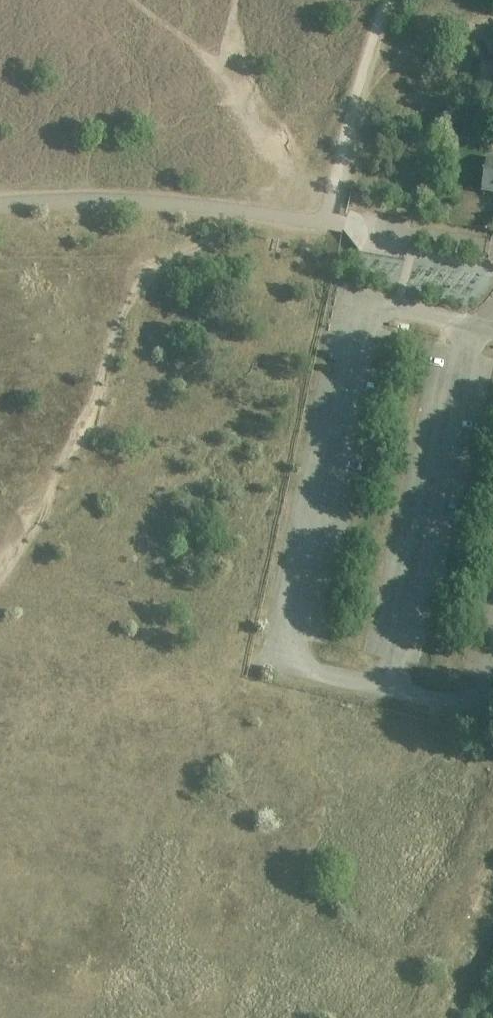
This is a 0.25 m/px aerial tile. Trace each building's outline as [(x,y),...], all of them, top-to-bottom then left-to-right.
[(489,157),(482,192),(492,194),(492,158),(489,157)]
